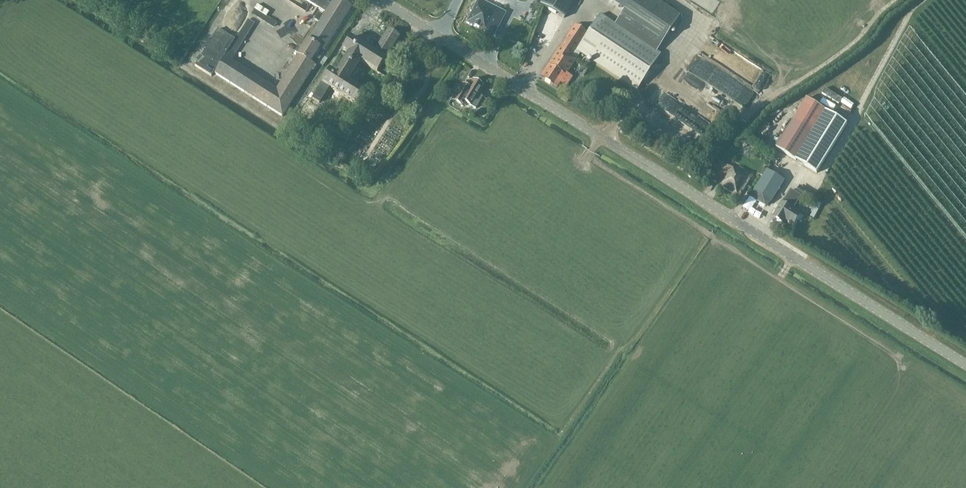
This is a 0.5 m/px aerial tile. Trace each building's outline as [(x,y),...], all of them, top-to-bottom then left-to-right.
[(194,66),(210,76),(220,60),(221,60),(213,73),(214,74),(282,117),(314,66),(316,67),(319,62),(312,58),(318,49),(323,52),(351,7),(340,0),(333,0),(330,5),(327,2),(328,0),(305,0),(325,13),(324,15),(319,12),(314,19),(319,22),(310,37),(308,40),(307,40),(306,42),(301,49),(298,47),(295,52),(298,54),(297,56),(298,56),(276,91),(231,62),(235,56),(227,51),(224,56),(223,56),(234,39),(217,29),(194,66)] [(627,5),(615,24),(657,52),(680,16),(656,0),(620,0),(627,5)] [(476,3),(466,22),(485,32),(486,32),(493,36),(504,15),(496,11),(497,10),(482,2),(480,6),(476,3)] [(254,9),(251,14),(273,28),(276,23),(254,9)] [(551,66),(542,79),(557,89),(560,84),(566,88),(573,78),(565,72),(579,52),(637,90),(660,55),(657,52),(615,24),(600,14),(588,34),(574,24),(547,64),(551,66)] [(386,56),(398,37),(387,30),(375,50),(376,50),(374,54),(349,39),(342,50),(347,54),(360,62),(377,73),(384,60),(380,58),(382,54),(386,56)] [(347,83),(360,62),(347,54),(334,74),(329,71),(321,83),(321,84),(312,100),(318,104),(328,87),(356,105),(364,93),(347,83)] [(861,89),(864,85),(849,74),(846,79),(861,89)] [(482,97),(478,94),(484,86),(473,80),(469,88),(461,83),(454,95),(450,92),(445,100),(450,103),(452,100),(464,107),(466,103),(471,106),(476,108),(482,97)] [(776,148),(816,174),(847,124),(806,99),(776,148)] [(310,120),(313,116),(320,106),(312,100),(302,115),(310,120)] [(392,106),(383,101),(381,105),(389,110),(392,106)] [(783,134),(790,122),(784,119),(777,131),(783,134)] [(761,146),(764,140),(758,136),(754,143),(761,146)] [(738,198),(752,176),(737,167),(735,170),(724,163),(712,181),(738,198)] [(772,203),(785,182),(767,171),(755,192),(771,202),(772,203)] [(801,187),(797,192),(816,204),(819,199),(819,198),(811,193),(801,187)] [(781,203),(772,217),(784,225),(786,221),(793,226),(800,215),(793,210),(801,196),(790,190),(784,200),(783,200),(781,203)] [(771,202),(755,192),(751,198),(765,206),(771,202)]
